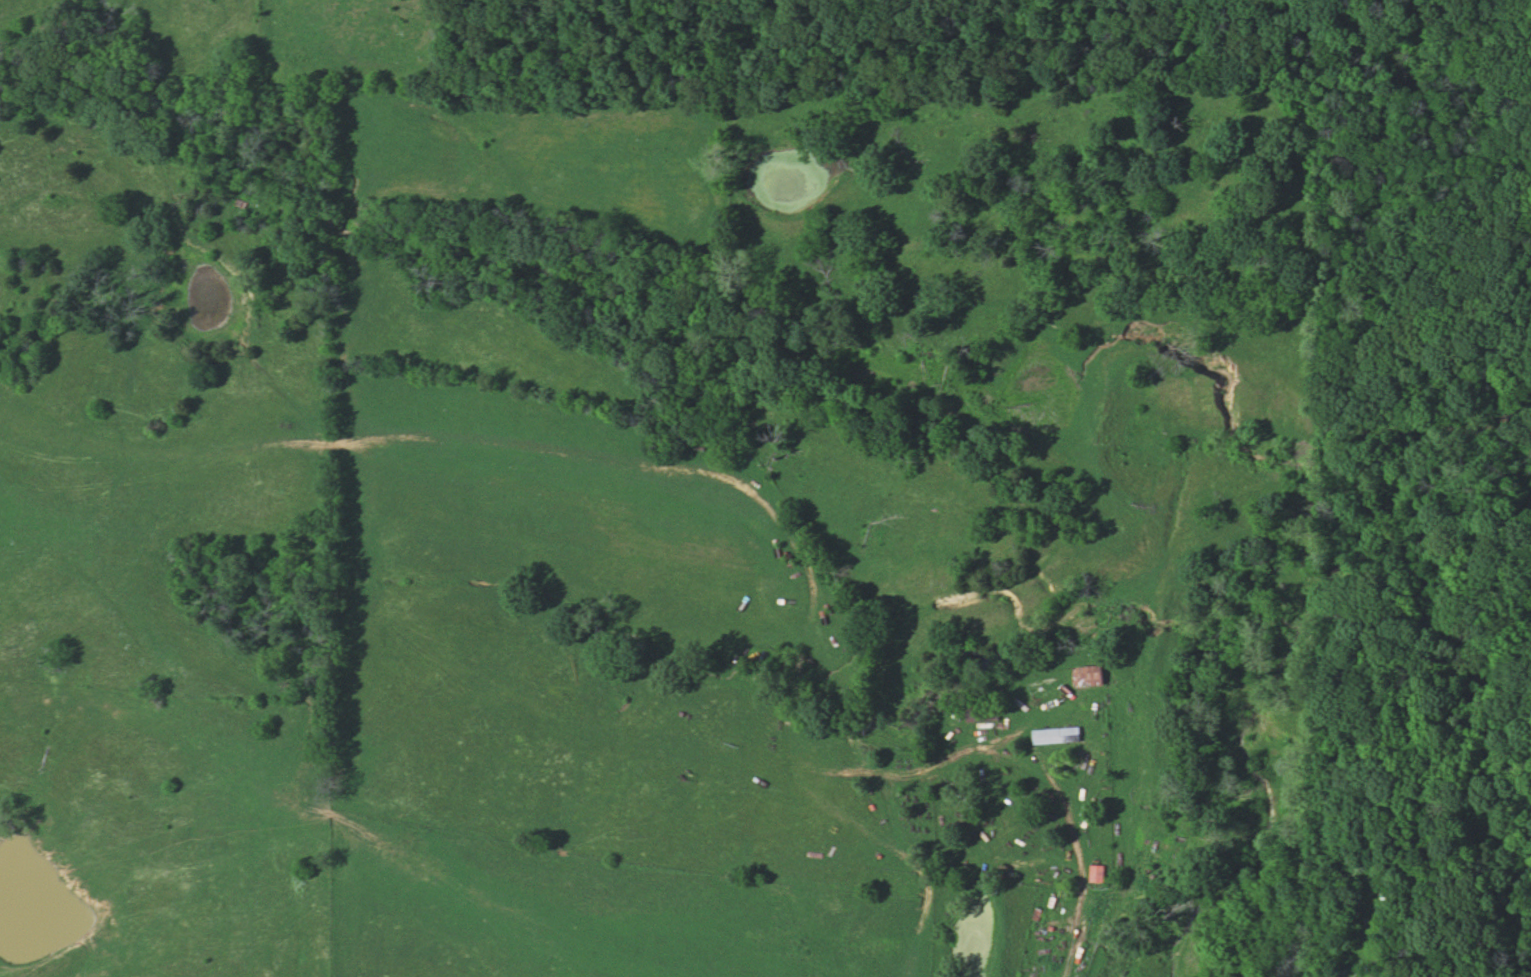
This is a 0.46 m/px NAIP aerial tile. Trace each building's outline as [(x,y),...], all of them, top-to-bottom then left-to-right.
[(1077,667),(1077,687),(1106,687),(1106,667),(1077,667)] [(968,723),(1000,722),(1000,706),(967,707),(968,723)] [(1032,729),(1032,744),(1080,744),(1080,729),(1032,729)] [(1090,883),(1105,883),(1105,866),(1090,865),(1090,883)]
